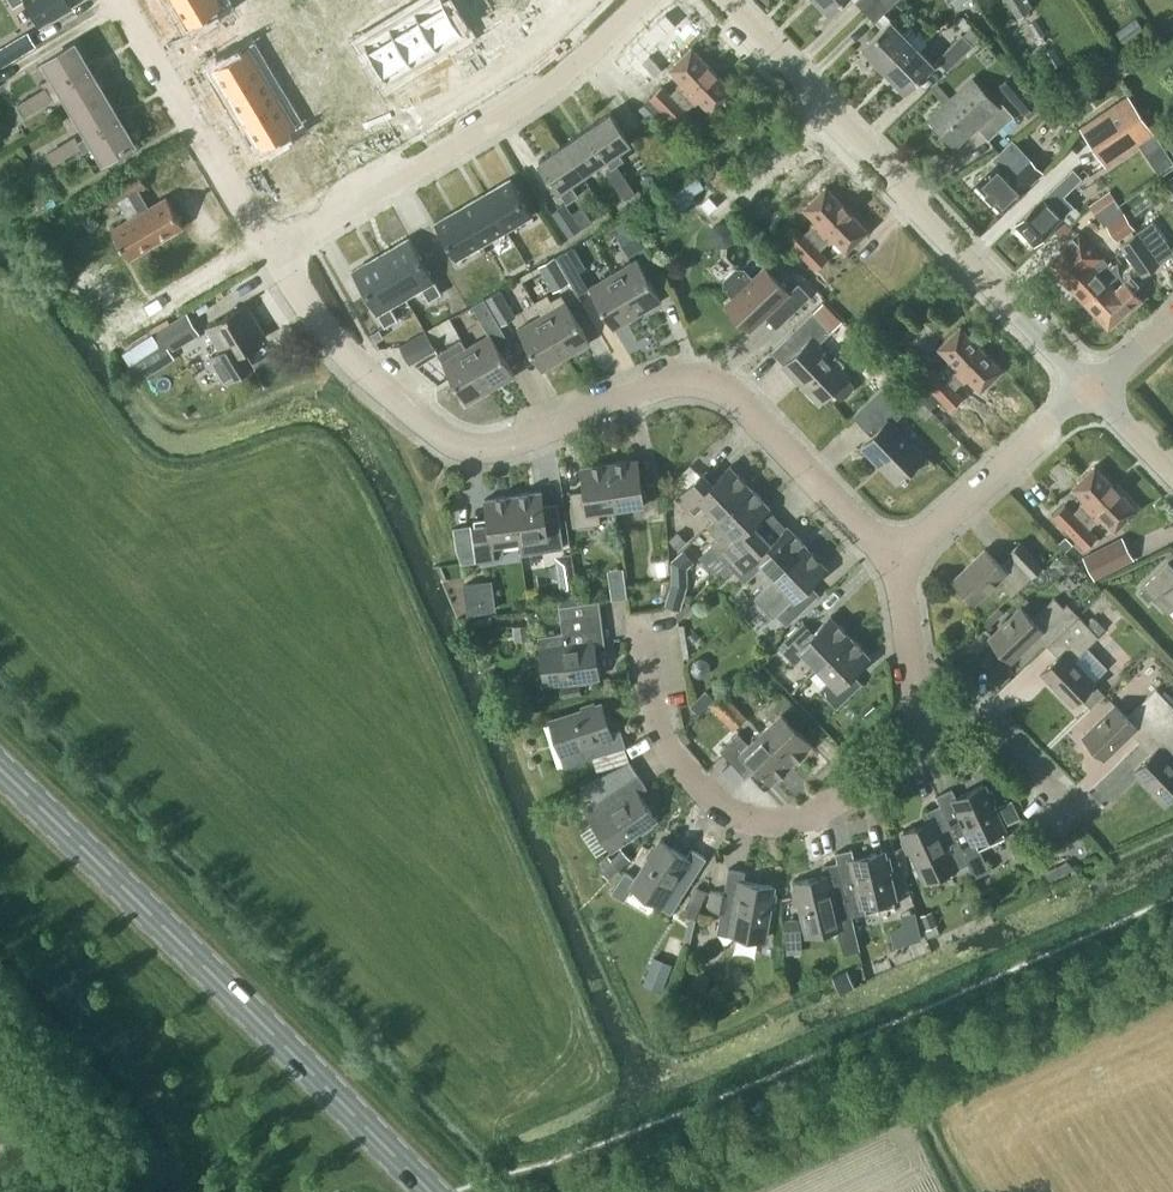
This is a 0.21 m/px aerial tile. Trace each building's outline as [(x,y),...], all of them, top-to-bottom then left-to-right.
[(31,9),(30,14),(34,21),(39,22),(41,25),(72,7),(70,3),(71,0),(26,0),(31,9)] [(188,25),(223,4),(221,0),(173,0),(188,25)] [(413,9),(438,49),(464,33),(444,0),(428,0),(413,9)] [(451,9),(471,0),(447,0),(451,9)] [(830,13),(843,0),(817,0),(830,13)] [(865,11),(876,0),(855,0),(865,11)] [(898,0),(876,0),(865,11),(882,28),(863,47),(884,69),(919,34),(910,26),(904,32),(891,19),(885,12),(898,0)] [(1025,0),(1006,0),(1017,18),(1030,10),(1025,0)] [(413,9),(388,25),(413,65),(438,49),(413,9)] [(276,15),(253,26),(264,46),(286,35),(276,15)] [(1145,29),(1136,17),(1115,31),(1124,44),(1145,29)] [(388,25),(362,41),(386,81),(413,65),(388,25)] [(967,29),(963,34),(973,44),(980,37),(971,28),(970,26),(968,29),(967,29)] [(28,31),(0,48),(0,67),(36,46),(28,31)] [(934,63),(921,49),(927,43),(919,34),(884,69),(905,92),(934,63)] [(948,70),(973,44),(963,34),(937,59),(948,70)] [(53,66),(69,93),(109,69),(93,42),(53,66)] [(248,47),(213,68),(229,95),(264,73),(248,47)] [(678,88),(700,110),(729,81),(708,59),(678,88)] [(125,95),(109,69),(69,93),(85,120),(125,95)] [(1012,72),(998,85),(1024,115),(1038,102),(1012,72)] [(264,73),(229,95),(244,120),(280,99),(264,73)] [(27,109),(57,93),(50,79),(20,94),(27,109)] [(989,138),(1014,115),(1001,102),(998,106),(973,79),(930,118),(955,145),(977,125),(989,138)] [(729,81),(700,110),(721,132),(751,104),(729,81)] [(649,97),(681,117),(688,105),(657,85),(649,97)] [(1092,146),(1141,113),(1128,93),(1079,127),(1092,146)] [(280,99),(244,120),(260,147),(296,126),(280,99)] [(24,133),(12,111),(0,118),(0,146),(24,133)] [(619,150),(631,142),(611,113),(586,129),(606,159),(612,169),(619,165),(618,164),(624,159),(619,150)] [(1141,113),(1092,146),(1105,166),(1155,133),(1141,113)] [(583,175),(606,159),(586,129),(563,145),(583,175)] [(80,131),(50,142),(55,155),(85,144),(80,131)] [(165,160),(149,133),(113,154),(129,181),(165,160)] [(1044,171),(1029,156),(1013,138),(992,158),(996,162),(976,182),(1004,210),(1026,189),(1044,171)] [(571,183),(583,175),(563,145),(539,161),(559,191),(560,190),(571,183)] [(129,181),(144,206),(180,185),(165,160),(129,181)] [(616,186),(627,179),(619,165),(612,169),(607,173),(616,186)] [(1035,243),(1055,225),(1075,205),(1065,195),(1083,177),(1074,168),(1016,223),(1035,243)] [(705,186),(698,175),(663,197),(674,213),(697,199),(693,193),(705,186)] [(507,229),(533,214),(512,178),(486,193),(507,229)] [(627,179),(616,186),(625,199),(636,192),(627,179)] [(180,185),(144,206),(160,233),(196,212),(180,185)] [(802,215),(823,237),(853,208),(831,186),(802,215)] [(460,207),(481,244),(507,229),(486,193),(460,207)] [(719,206),(709,195),(700,203),(710,215),(719,206)] [(565,203),(552,211),(569,237),(581,228),(571,213),(565,203)] [(571,213),(581,228),(592,221),(582,206),(571,213)] [(481,244),(460,207),(434,222),(455,259),(481,244)] [(823,237),(845,259),(874,231),(853,208),(823,237)] [(1135,228),(1124,212),(1107,223),(1118,239),(1135,228)] [(796,220),(785,231),(817,265),(829,255),(796,220)] [(1138,231),(1119,245),(1141,276),(1160,262),(1153,252),(1167,242),(1152,221),(1138,231)] [(616,234),(629,257),(646,247),(632,225),(616,234)] [(1102,290),(1110,282),(1101,273),(1111,265),(1079,232),(1060,249),(1062,251),(1048,263),(1084,302),(1100,288),(1102,290)] [(508,265),(521,260),(509,233),(496,238),(508,265)] [(410,237),(381,253),(406,297),(421,288),(429,301),(442,294),(435,281),(410,237)] [(581,258),(573,246),(556,256),(564,269),(581,258)] [(352,270),(377,313),(384,326),(397,319),(390,306),(406,297),(381,253),(352,270)] [(569,282),(554,256),(538,265),(553,291),(569,282)] [(637,315),(662,300),(637,259),(613,273),(637,315)] [(788,317),(811,296),(799,284),(790,292),(765,267),(753,279),(744,269),(736,269),(725,280),(724,287),(733,297),(726,304),(751,330),(777,305),(788,317)] [(613,329),(637,315),(613,273),(589,287),(613,329)] [(1135,304),(1143,297),(1126,280),(1117,289),(1110,282),(1102,290),(1100,288),(1084,302),(1109,327),(1136,305),(1135,304)] [(516,316),(501,289),(486,298),(501,324),(516,316)] [(566,356),(590,342),(566,301),(542,315),(566,356)] [(824,301),(814,311),(832,330),(842,321),(824,301)] [(243,348),(266,334),(247,303),(208,327),(221,349),(213,354),(228,378),(253,363),(243,348)] [(499,324),(500,324),(492,310),(479,317),(487,331),(489,330),(499,324)] [(136,342),(122,350),(140,379),(155,370),(174,359),(170,351),(200,333),(187,311),(171,321),(156,329),(136,342)] [(818,344),(831,331),(832,330),(814,311),(790,334),(802,346),(783,364),(819,402),(831,391),(840,399),(845,397),(849,394),(851,391),(854,386),(846,377),(847,375),(818,344)] [(925,342),(947,364),(976,336),(955,313),(925,342)] [(542,370),(566,356),(542,315),(518,329),(542,370)] [(371,333),(376,341),(384,336),(379,328),(371,333)] [(435,348),(425,330),(399,344),(410,362),(435,348)] [(490,389),(515,375),(491,334),(466,348),(490,389)] [(998,358),(976,336),(947,364),(968,387),(998,358)] [(490,389),(466,348),(461,338),(437,352),(442,362),(466,403),(490,389)] [(931,359),(919,371),(952,405),(965,392),(931,359)] [(902,415),(895,407),(902,400),(885,383),(852,415),(871,436),(861,446),(878,464),(880,461),(899,480),(923,456),(893,424),(902,415)] [(635,519),(660,515),(655,480),(640,482),(637,458),(609,462),(616,507),(633,504),(635,519)] [(1098,461),(1068,490),(1090,512),(1120,483),(1098,461)] [(598,509),(616,507),(609,462),(582,466),(585,490),(571,492),(576,527),(600,523),(598,509)] [(717,517),(750,486),(731,466),(713,483),(703,472),(678,496),(695,514),(705,504),(717,517)] [(1112,534),(1141,506),(1120,483),(1090,512),(1112,534)] [(728,564),(761,533),(752,523),(769,506),(750,486),(717,517),(707,527),(718,539),(711,546),(728,564)] [(538,551),(564,547),(558,513),(544,515),(541,490),(513,494),(520,539),(537,537),(538,551)] [(503,542),(520,539),(513,494),(485,498),(489,523),(474,525),(480,560),(505,556),(503,542)] [(1067,496),(1053,509),(1087,545),(1101,532),(1067,496)] [(775,577),(808,546),(788,526),(771,543),(761,533),(728,564),(745,582),(763,565),(775,577)] [(1098,573),(1139,554),(1127,530),(1087,549),(1098,573)] [(687,540),(677,531),(668,539),(677,549),(687,540)] [(1012,595),(1032,576),(1044,565),(1021,540),(1008,552),(1012,555),(1002,565),(986,548),(952,580),(975,603),(997,581),(1012,595)] [(827,566),(808,546),(775,577),(754,597),(773,617),(776,615),(786,625),(818,594),(808,584),(827,566)] [(684,548),(670,560),(671,582),(688,584),(688,568),(695,561),(684,548)] [(667,578),(665,562),(651,563),(653,580),(667,578)] [(1169,562),(1143,587),(1168,613),(1172,608),(1172,566),(1169,562)] [(560,579),(562,595),(578,592),(576,577),(560,579)] [(485,611),(480,582),(464,584),(468,614),(485,611)] [(627,597),(626,587),(612,589),(613,598),(627,597)] [(1048,645),(1079,615),(1067,602),(1063,606),(1055,598),(1034,619),(1022,606),(989,638),(1011,661),(1038,634),(1048,645)] [(559,605),(563,633),(538,636),(540,653),(546,652),(550,681),(599,674),(595,645),(605,644),(599,600),(559,605)] [(998,608),(982,624),(990,632),(1006,616),(998,608)] [(818,667),(851,635),(831,615),(814,632),(804,622),(779,646),(796,664),(807,654),(818,667)] [(1094,616),(1087,623),(1079,615),(1048,645),(1058,655),(1041,672),(1073,705),(1096,683),(1074,660),(1099,635),(1098,634),(1105,627),(1094,616)] [(531,638),(528,622),(513,624),(515,640),(531,638)] [(852,673),(870,655),(851,635),(818,667),(830,679),(820,689),(837,707),(862,683),(852,673)] [(561,699),(582,695),(579,683),(559,687),(561,699)] [(1105,693),(1098,685),(1083,700),(1091,708),(1105,693)] [(1172,712),(1172,705),(1156,688),(1143,701),(1128,716),(1116,703),(1083,735),(1105,758),(1132,732),(1142,742),(1172,712)] [(690,705),(699,714),(715,698),(705,689),(690,705)] [(792,764),(813,745),(796,727),(806,717),(782,691),(763,709),(773,719),(761,731),(792,764)] [(723,692),(710,705),(718,713),(732,701),(723,692)] [(611,732),(602,705),(550,722),(564,766),(592,756),(597,771),(629,761),(625,746),(626,746),(621,729),(611,732)] [(1172,752),(1172,712),(1142,742),(1152,753),(1135,769),(1167,802),(1172,796),(1172,763),(1168,757),(1172,752)] [(772,783),(792,764),(761,731),(748,743),(738,733),(720,750),(745,775),(755,766),(772,783)] [(612,851),(659,819),(640,791),(648,786),(630,760),(595,784),(603,796),(583,809),(612,851)] [(977,842),(1003,830),(983,785),(956,797),(952,789),(937,795),(941,804),(965,855),(965,854),(969,863),(968,863),(974,877),(989,870),(979,848),(977,842)] [(1012,801),(1008,803),(999,807),(1008,826),(1020,820),(1022,820),(1015,805),(1013,801),(1012,801)] [(969,863),(965,854),(965,855),(941,804),(927,811),(931,820),(904,832),(925,877),(951,864),(954,870),(968,863),(969,863)] [(671,913),(706,858),(692,849),(687,857),(662,841),(635,883),(660,898),(657,904),(671,913)] [(866,906),(894,899),(883,851),(854,858),(852,849),(835,852),(838,862),(851,916),(852,916),(867,912),(866,906)] [(597,865),(608,879),(621,868),(609,855),(597,865)] [(854,925),(852,916),(851,916),(838,862),(822,865),(825,875),(796,882),(808,930),(836,923),(838,929),(854,925)] [(764,934),(772,886),(744,881),(745,871),(728,869),(724,893),(711,890),(708,908),(721,910),(717,932),(734,935),(735,929),(764,934)] [(707,890),(694,884),(683,913),(695,918),(707,890)] [(939,932),(931,910),(920,914),(928,936),(939,932)] [(800,918),(784,919),(786,949),(802,948),(800,918)] [(920,927),(906,932),(910,944),(924,939),(920,927)] [(654,955),(645,981),(644,984),(649,986),(662,991),(672,962),(654,955)] [(838,989),(840,993),(854,987),(852,982),(850,976),(835,983),(838,989)] [(789,987),(773,992),(776,1002),(792,996),(789,987)]
